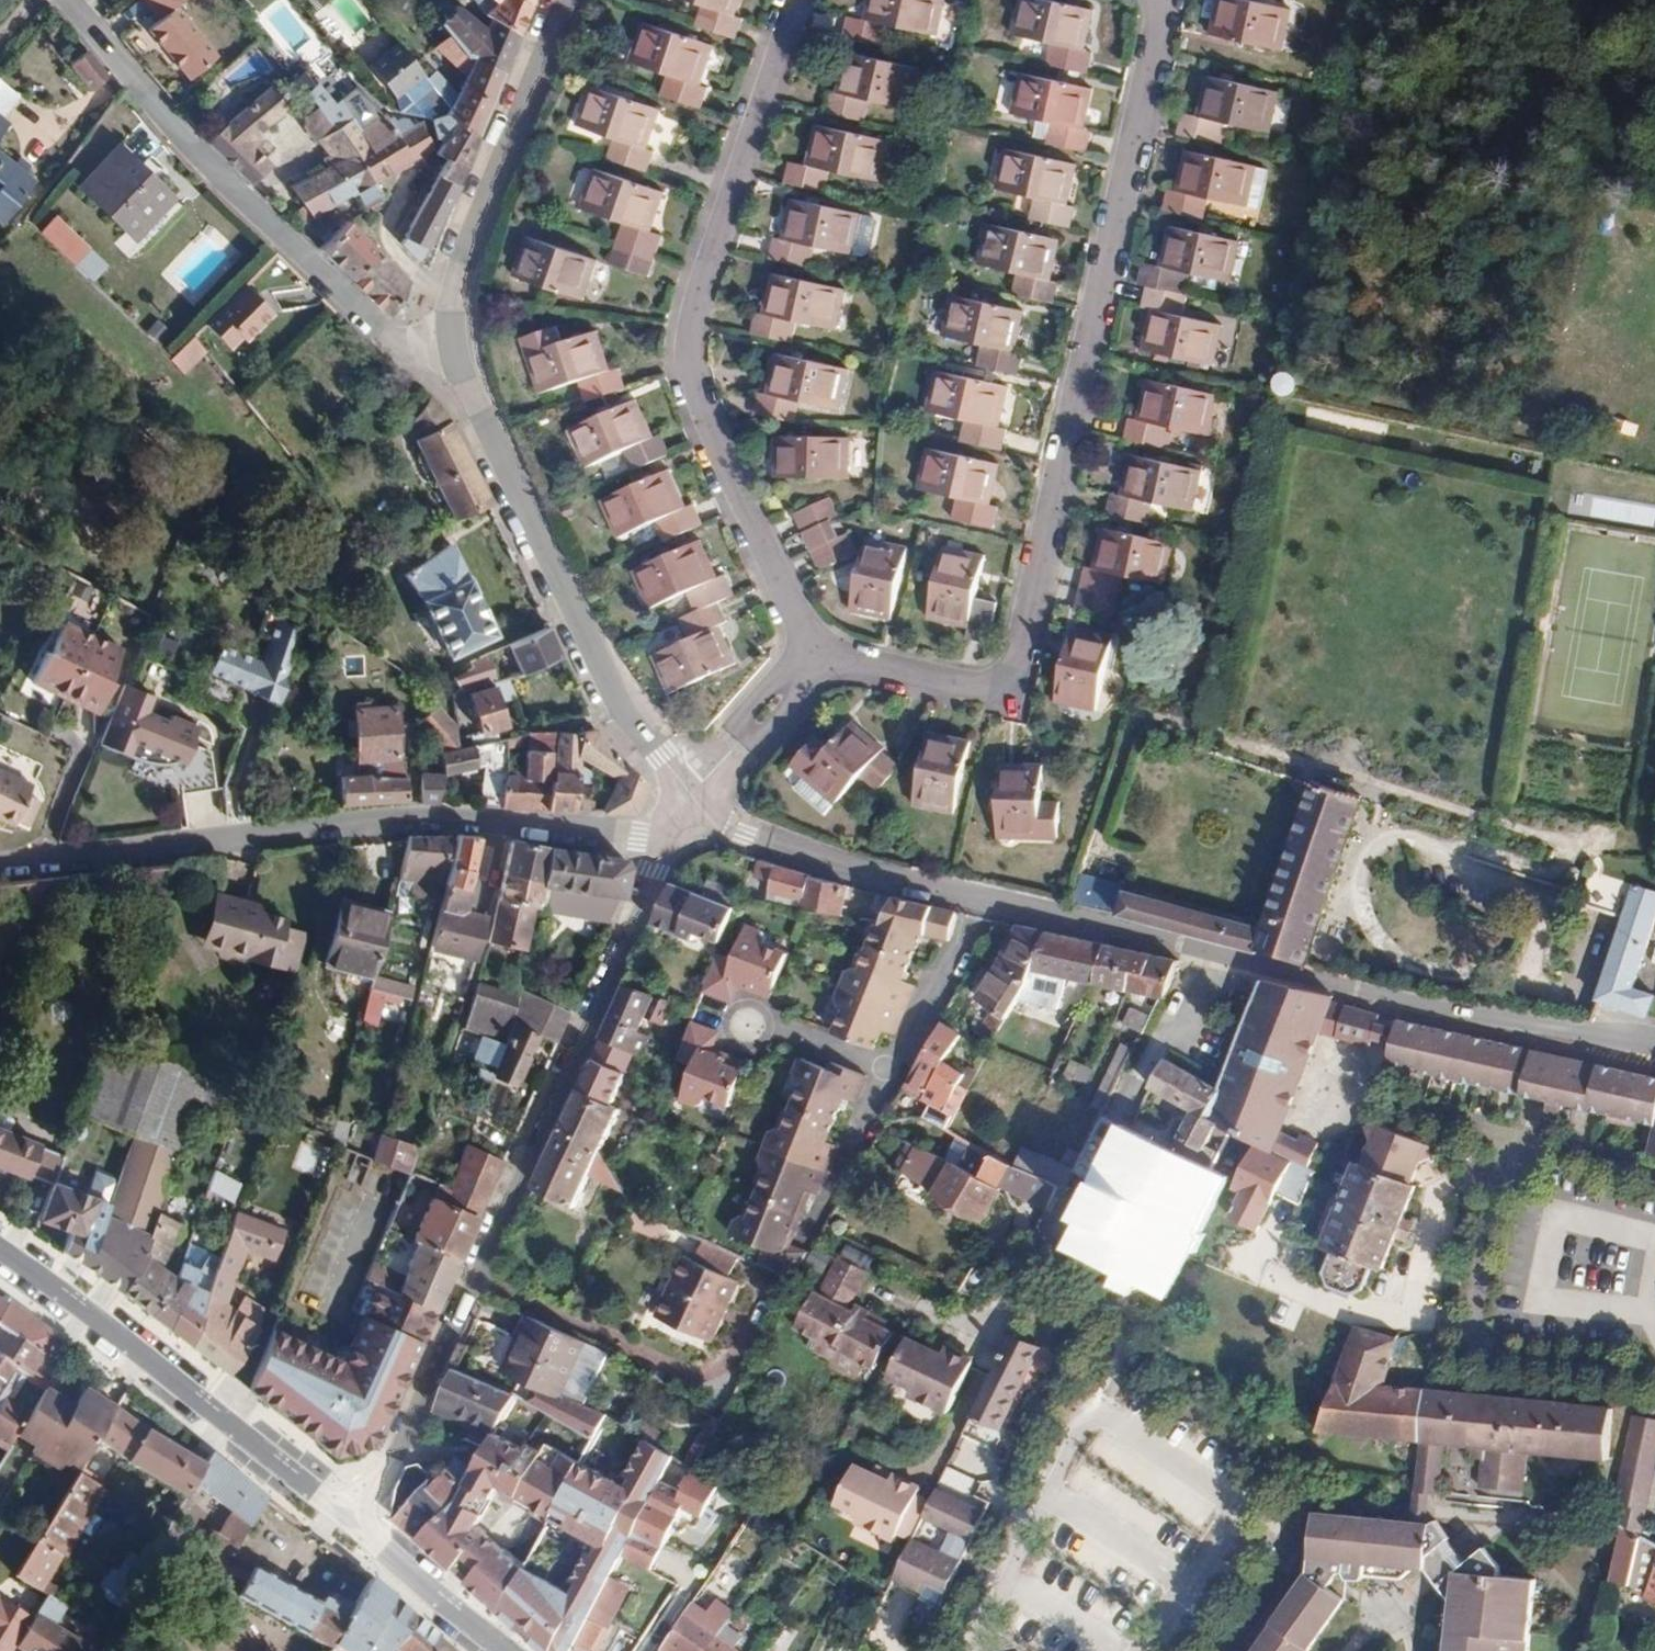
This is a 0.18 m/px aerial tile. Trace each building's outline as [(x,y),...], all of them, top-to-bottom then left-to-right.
[(173,8),(182,0),(141,0),(157,20),(173,8)] [(265,12),(314,80),(334,66),(287,0),(282,0),(265,12)] [(490,19),(519,37),(520,33),(531,8),(519,0),(497,0),(494,4),(483,15),(490,19)] [(531,8),(534,0),(519,0),(531,8)] [(703,6),(696,27),(736,41),(743,20),(732,16),(737,0),(686,0),(703,6)] [(873,0),(868,23),(865,22),(846,18),(841,39),(883,49),(887,27),(933,37),(941,0),(871,0),(873,0)] [(865,22),(868,23),(873,0),(871,0),(869,0),(865,22)] [(1017,37),(1051,45),(1047,67),(1087,75),(1091,54),(1082,51),(1090,11),(1040,0),(1020,0),(1017,13),(1021,14),(1017,37)] [(1284,30),(1279,29),(1284,8),(1250,1),(1251,0),(1219,0),(1211,36),(1279,51),(1284,30)] [(440,28),(447,38),(461,55),(504,75),(509,62),(514,49),(519,37),(490,19),(485,31),(457,5),(440,28)] [(157,20),(146,29),(186,78),(212,56),(173,8),(157,20)] [(1289,9),(1284,8),(1279,29),(1284,30),(1289,9)] [(1021,14),(1017,13),(1012,36),(1017,37),(1021,14)] [(645,23),(638,42),(642,43),(635,65),(668,76),(661,97),(701,111),(708,89),(697,86),(711,46),(645,23)] [(380,32),(370,40),(382,56),(392,48),(380,32)] [(487,114),(504,75),(461,55),(447,38),(438,46),(466,79),(456,98),(449,109),(445,115),(476,140),(487,114)] [(642,43),(638,42),(631,63),(635,65),(642,43)] [(417,50),(409,57),(415,65),(423,58),(417,50)] [(110,76),(89,51),(71,66),(91,91),(110,76)] [(869,101),(902,109),(906,87),(910,88),(914,68),(847,54),(838,95),(827,93),(823,114),(864,123),(869,101)] [(332,73),(336,101),(360,98),(357,70),(332,73)] [(435,72),(426,79),(431,85),(449,109),(456,98),(435,72)] [(1021,75),(1017,95),(1022,96),(1017,117),(1049,124),(1044,144),(1085,153),(1090,132),(1080,130),(1089,89),(1021,75)] [(1221,123),(1263,132),(1268,108),(1273,109),(1276,92),(1209,77),(1200,118),(1181,114),(1177,136),(1216,145),(1221,123)] [(361,129),(352,118),(338,101),(333,105),(314,83),(303,91),(310,99),(315,105),(330,124),(336,130),(341,137),(354,153),(371,182),(373,185),(434,150),(431,143),(418,123),(411,127),(408,121),(398,119),(395,122),(392,117),(387,120),(384,114),(374,121),(361,129)] [(0,85),(0,118),(16,98),(0,85)] [(436,124),(446,136),(441,146),(435,156),(443,159),(441,164),(435,177),(453,187),(465,168),(476,140),(445,115),(449,109),(431,85),(418,96),(438,122),(436,124)] [(272,86),(207,141),(251,184),(272,166),(264,156),(272,149),(259,133),(289,107),(272,86)] [(592,87),(585,106),(590,107),(582,128),(614,139),(606,160),(646,174),(653,153),(644,150),(658,110),(592,87)] [(1022,96),(1017,95),(1012,116),(1017,117),(1022,96)] [(578,127),(582,128),(590,107),(585,106),(578,127)] [(1268,108),(1263,132),(1268,133),(1273,109),(1268,108)] [(365,109),(352,118),(361,129),(374,121),(365,109)] [(830,172),(874,182),(878,160),(881,161),(885,141),(817,127),(808,167),(788,163),(783,186),(825,195),(830,172)] [(341,137),(336,130),(317,142),(328,157),(323,160),(327,167),(354,153),(341,137)] [(77,187),(125,233),(163,191),(115,146),(77,187)] [(1005,150),(1001,169),(1005,170),(1001,192),(1033,199),(1029,220),(1069,229),(1074,208),(1064,206),(1072,165),(1005,150)] [(1241,206),(1241,205),(1246,183),(1250,184),(1254,169),(1254,167),(1186,152),(1177,193),(1167,190),(1162,212),(1203,221),(1208,199),(1241,206)] [(312,175),(332,208),(354,195),(365,213),(373,208),(380,203),(370,187),(373,185),(371,182),(354,153),(327,167),(312,175)] [(32,181),(0,155),(0,221),(32,181)] [(996,191),(1001,192),(1005,170),(1001,169),(996,191)] [(1267,172),(1254,169),(1250,184),(1246,183),(1241,205),(1259,209),(1267,172)] [(594,170),(588,189),(592,190),(585,211),(623,224),(616,244),(609,265),(648,278),(655,257),(662,237),(648,232),(661,193),(594,170)] [(290,187),(314,219),(332,208),(312,175),(290,187)] [(400,245),(416,263),(452,198),(457,189),(453,187),(435,177),(419,208),(400,245)] [(581,210),(585,211),(592,190),(588,189),(581,210)] [(171,199),(163,191),(125,233),(133,240),(171,199)] [(815,248),(846,255),(851,232),(856,233),(860,215),(792,200),(782,241),(773,239),(768,261),(810,270),(815,248)] [(35,203),(21,220),(42,240),(57,224),(35,203)] [(871,218),(860,215),(856,233),(851,232),(846,255),(862,258),(867,255),(875,224),(871,218)] [(318,250),(352,282),(381,255),(351,224),(349,223),(318,250)] [(57,224),(42,240),(72,268),(88,252),(57,224)] [(988,226),(984,245),(988,246),(984,267),(1017,274),(1012,296),(1053,305),(1057,283),(1048,281),(1056,240),(988,226)] [(1192,274),(1224,281),(1229,258),(1233,259),(1237,242),(1170,227),(1161,268),(1143,264),(1138,285),(1145,287),(1141,308),(1152,311),(1143,352),(1211,367),(1215,347),(1210,346),(1215,324),(1187,318),(1192,297),(1187,296),(1192,274)] [(530,239),(523,260),(526,261),(533,240),(530,239)] [(595,261),(533,240),(526,261),(523,260),(516,278),(581,301),(595,261)] [(988,246),(984,245),(979,266),(984,267),(988,246)] [(381,255),(352,282),(391,319),(408,283),(381,255)] [(1229,282),(1233,259),(1229,258),(1224,281),(1229,282)] [(796,322),(829,330),(834,307),(838,308),(841,290),(775,275),(766,316),(754,314),(750,336),(791,345),(796,322)] [(243,285),(193,335),(203,348),(204,349),(215,339),(226,350),(239,338),(243,342),(272,313),(243,285)] [(952,296),(948,315),(953,316),(948,339),(982,346),(977,368),(1017,376),(1021,354),(1011,352),(1020,311),(952,296)] [(941,336),(948,306),(931,302),(923,332),(941,336)] [(833,330),(838,308),(834,307),(829,330),(833,330)] [(943,337),(948,339),(953,316),(948,315),(943,337)] [(1220,326),(1215,324),(1210,346),(1215,347),(1220,326)] [(537,371),(545,393),(579,382),(586,403),(626,390),(618,368),(610,371),(597,331),(562,343),(557,327),(522,339),(533,373),(537,371)] [(193,335),(177,350),(189,362),(203,348),(193,335)] [(177,350),(168,358),(181,370),(189,362),(177,350)] [(798,403),(833,411),(838,388),(842,388),(846,371),(777,355),(768,396),(758,394),(754,416),(767,419),(794,425),(798,403)] [(537,371),(533,373),(540,394),(545,393),(537,371)] [(1277,375),(1275,377),(1274,380),(1273,385),(1273,390),(1275,393),(1277,396),(1280,397),(1283,398),(1287,399),(1292,398),(1294,397),(1296,395),(1299,392),(1300,387),(1300,383),(1299,379),(1297,376),(1294,374),(1291,372),(1288,371),(1284,372),(1281,373),(1277,375)] [(936,373),(932,391),(937,392),(932,414),(965,422),(961,442),(1001,451),(1006,430),(995,428),(1004,387),(936,373)] [(1169,428),(1201,435),(1206,413),(1211,414),(1215,396),(1147,381),(1138,421),(1128,419),(1124,441),(1164,450),(1169,428)] [(837,411),(842,388),(838,388),(833,411),(837,411)] [(937,392),(932,391),(928,413),(932,414),(937,392)] [(428,396),(427,399),(407,426),(453,520),(487,506),(491,504),(450,424),(428,396)] [(569,430),(577,448),(581,446),(590,467),(622,452),(631,473),(669,455),(660,435),(651,439),(634,401),(569,430)] [(1206,413),(1201,435),(1206,436),(1211,414),(1206,413)] [(776,477),(843,479),(843,457),(847,457),(848,438),(778,436),(776,477)] [(581,446),(577,448),(587,468),(590,467),(581,446)] [(928,450),(924,468),(928,469),(923,492),(957,499),(952,520),(993,529),(997,507),(987,505),(995,465),(928,450)] [(1152,503),(1186,511),(1191,488),(1195,489),(1198,472),(1130,457),(1121,497),(1110,495),(1106,517),(1147,525),(1152,503)] [(928,469),(924,468),(919,491),(923,492),(928,469)] [(602,501),(610,519),(614,517),(623,537),(655,522),(664,541),(702,524),(693,505),(683,509),(666,471),(602,501)] [(1191,488),(1186,511),(1190,512),(1195,489),(1191,488)] [(831,498),(793,515),(801,534),(809,552),(818,571),(856,553),(848,534),(838,539),(830,521),(840,517),(831,498)] [(614,517),(610,519),(619,539),(623,537),(614,517)] [(1133,579),(1159,585),(1164,562),(1168,563),(1172,545),(1101,530),(1092,570),(1085,568),(1080,590),(1075,611),(1123,621),(1128,600),(1133,579)] [(689,641),(657,656),(666,675),(663,677),(671,695),(734,666),(717,628),(726,623),(717,602),(733,595),(724,576),(716,580),(698,541),(633,571),(642,589),(646,587),(655,608),(687,593),(696,612),(679,620),(689,641)] [(866,541),(851,606),(872,611),(871,615),(890,619),(906,550),(866,541)] [(448,545),(404,576),(419,597),(448,658),(493,637),(471,588),(448,545)] [(944,550),(930,614),(952,619),(951,623),(968,627),(965,640),(987,645),(996,604),(974,598),(984,559),(944,550)] [(1164,562),(1159,585),(1163,585),(1168,563),(1164,562)] [(853,566),(837,566),(836,587),(852,588),(853,566)] [(651,610),(655,608),(646,587),(642,589),(651,610)] [(275,614),(263,603),(253,633),(266,637),(258,660),(215,645),(198,695),(232,707),(242,688),(251,691),(250,693),(271,702),(280,678),(287,676),(299,640),(275,614)] [(872,611),(851,606),(850,611),(871,615),(872,611)] [(929,618),(951,623),(952,619),(930,614),(929,618)] [(42,650),(27,680),(92,712),(107,682),(104,680),(119,650),(61,621),(46,651),(42,650)] [(506,647),(520,676),(560,658),(548,629),(506,647)] [(1056,701),(1074,705),(1075,702),(1096,706),(1110,644),(1070,635),(1056,701)] [(452,676),(459,693),(486,685),(492,683),(493,683),(495,682),(487,655),(469,663),(471,668),(452,676)] [(654,657),(663,677),(666,675),(657,656),(654,657)] [(271,702),(278,705),(287,676),(280,678),(271,702)] [(493,683),(492,683),(493,686),(466,695),(478,735),(506,727),(499,704),(516,701),(509,679),(504,680),(495,682),(493,683)] [(149,695),(116,681),(91,741),(122,754),(127,742),(179,764),(194,728),(144,706),(149,695)] [(1075,702),(1074,705),(1095,710),(1096,706),(1075,702)] [(436,708),(434,706),(432,707),(432,708),(415,724),(415,725),(417,727),(436,750),(437,753),(455,750),(457,739),(456,728),(436,708)] [(369,762),(397,760),(394,709),(352,711),(355,754),(355,763),(369,762)] [(797,791),(827,816),(861,777),(878,792),(900,767),(850,724),(826,751),(813,739),(791,764),(808,779),(797,791)] [(471,735),(456,728),(457,739),(455,750),(473,747),(471,735)] [(616,780),(601,814),(632,816),(644,790),(646,786),(643,784),(594,732),(593,732),(557,734),(553,772),(578,774),(580,760),(616,780)] [(545,812),(549,772),(554,734),(529,735),(526,749),(524,769),(506,769),(505,769),(501,809),(530,811),(545,812)] [(916,804),(934,807),(935,803),(957,807),(970,745),(931,737),(916,804)] [(506,742),(506,750),(522,746),(522,739),(506,742)] [(481,746),(473,747),(455,750),(437,753),(442,776),(442,777),(445,777),(484,770),(479,808),(501,809),(505,769),(506,769),(506,750),(506,742),(481,746)] [(192,786),(212,783),(207,754),(187,757),(192,786)] [(370,775),(356,776),(339,778),(341,806),(406,803),(405,779),(403,779),(397,760),(369,762),(370,775)] [(370,775),(369,762),(355,763),(356,776),(370,775)] [(1002,767),(999,832),(1022,833),(1022,838),(1059,839),(1060,803),(1043,803),(1044,769),(1002,767)] [(573,812),(578,774),(553,772),(549,772),(545,812),(573,812)] [(10,821),(21,826),(33,804),(22,798),(27,788),(0,774),(0,815),(10,821)] [(442,777),(442,776),(419,776),(419,805),(434,805),(437,805),(445,777),(442,777)] [(1125,892),(1118,918),(1305,969),(1360,802),(1361,798),(1312,782),(1311,785),(1263,930),(1125,892)] [(956,812),(957,807),(935,803),(934,807),(956,812)] [(6,827),(10,821),(0,815),(0,824),(6,827)] [(407,843),(397,882),(410,884),(410,898),(436,902),(451,838),(409,837),(407,843)] [(451,868),(472,874),(480,840),(457,838),(451,868)] [(511,842),(503,875),(541,884),(549,850),(511,842)] [(541,884),(540,888),(548,890),(544,914),(609,924),(613,914),(619,901),(622,901),(630,870),(629,868),(626,863),(624,862),(549,850),(541,884)] [(842,916),(847,887),(809,879),(809,877),(770,865),(737,856),(734,868),(756,874),(755,879),(772,884),(768,900),(767,902),(841,918),(842,916)] [(451,868),(446,886),(467,891),(472,874),(451,868)] [(493,917),(531,926),(540,888),(541,884),(503,875),(494,915),(493,917)] [(1578,905),(1623,920),(1632,892),(1587,878),(1578,905)] [(706,898),(733,909),(740,892),(712,882),(706,898)] [(733,909),(706,898),(671,884),(653,924),(697,940),(700,933),(724,942),(736,910),(733,909)] [(446,886),(429,949),(475,961),(480,941),(485,920),(469,916),(470,912),(470,908),(469,906),(468,905),(464,904),(467,891),(446,886)] [(1597,1001),(1606,1004),(1647,1019),(1654,997),(1632,989),(1654,917),(1654,893),(1634,886),(1633,890),(1632,892),(1623,920),(1597,1001)] [(235,958),(245,961),(253,957),(267,961),(272,963),(269,969),(293,976),(305,936),(284,929),(286,922),(260,914),(246,909),(248,905),(215,895),(209,914),(201,919),(198,926),(203,936),(211,950),(217,960),(222,962),(232,957),(235,958)] [(837,1035),(864,1045),(871,1023),(880,1002),(898,961),(908,938),(898,934),(911,902),(892,900),(887,911),(880,924),(879,924),(869,950),(861,971),(855,970),(848,974),(842,988),(837,1002),(840,1009),(845,1012),(837,1035)] [(947,944),(954,914),(916,903),(911,902),(898,934),(908,938),(898,961),(880,1002),(871,1023),(864,1045),(877,1050),(884,1033),(894,1037),(904,1012),(913,987),(903,983),(909,965),(920,937),(947,944)] [(372,976),(388,917),(340,904),(325,963),(372,976)] [(261,909),(248,905),(246,909),(260,914),(261,909)] [(531,926),(493,917),(487,943),(525,952),(531,926)] [(738,960),(719,953),(705,991),(734,1002),(741,981),(756,987),(758,996),(766,991),(773,994),(788,954),(766,945),(768,940),(765,932),(751,926),(738,960)] [(1018,927),(977,1001),(991,1011),(1005,1021),(1035,972),(1043,933),(1018,927)] [(1043,933),(1035,972),(1094,985),(1104,946),(1043,933)] [(211,950),(203,936),(200,944),(201,947),(211,950)] [(1128,993),(1150,956),(1104,946),(1094,985),(1128,993)] [(1150,956),(1128,993),(1160,999),(1166,990),(1175,961),(1150,956)] [(253,957),(245,961),(269,969),(272,963),(267,961),(253,957)] [(372,976),(360,1023),(376,1029),(383,1003),(399,1008),(401,1000),(409,1002),(413,989),(392,982),(372,976)] [(1306,1170),(1317,1147),(1318,1145),(1302,1137),(1299,1143),(1281,1134),(1319,1032),(1337,1036),(1336,1041),(1371,1050),(1375,1035),(1379,1017),(1330,1005),(1333,998),(1297,989),(1261,980),(1218,1090),(1207,1120),(1229,1131),(1250,1142),(1255,1145),(1272,1153),(1283,1159),(1290,1162),(1298,1166),(1306,1170)] [(470,1004),(510,1018),(517,999),(476,984),(470,1004)] [(633,1055),(641,1058),(650,1038),(639,1032),(645,1018),(662,1025),(671,1004),(624,986),(601,1040),(633,1055)] [(513,1019),(511,1023),(538,1037),(554,1045),(556,1039),(567,1015),(519,991),(517,999),(510,1018),(513,1019)] [(69,1014),(67,1003),(56,998),(47,1006),(49,1017),(60,1021),(69,1014)] [(462,1031),(478,1036),(503,1045),(511,1023),(513,1019),(510,1018),(470,1004),(462,1031)] [(1122,1025),(1142,1035),(1146,1027),(1150,1018),(1129,1009),(1122,1025)] [(1005,1021),(991,1011),(983,1024),(996,1033),(997,1034),(1005,1021)] [(1379,1017),(1375,1035),(1393,1039),(1397,1021),(1379,1017)] [(1392,1069),(1402,1024),(1397,1021),(1393,1039),(1387,1068),(1392,1069)] [(686,1040),(679,1059),(696,1066),(684,1100),(699,1106),(707,1104),(709,1097),(732,1105),(746,1065),(738,1063),(736,1056),(731,1059),(714,1053),(721,1033),(693,1022),(686,1040)] [(511,1023),(503,1045),(502,1047),(494,1068),(491,1076),(515,1088),(538,1037),(511,1023)] [(916,1068),(905,1087),(932,1103),(923,1119),(944,1130),(967,1090),(959,1085),(947,1079),(938,1074),(961,1036),(942,1024),(939,1029),(916,1068)] [(1392,1069),(1421,1076),(1454,1083),(1489,1091),(1523,1099),(1548,1104),(1545,1116),(1554,1118),(1561,1120),(1563,1107),(1590,1113),(1607,1117),(1606,1123),(1622,1127),(1636,1130),(1638,1123),(1654,1128),(1654,1081),(1633,1075),(1600,1068),(1566,1061),(1532,1053),(1498,1045),(1464,1038),(1431,1031),(1402,1024),(1392,1069)] [(502,1047),(503,1045),(478,1036),(470,1059),(479,1063),(494,1068),(502,1047)] [(93,1241),(68,1232),(60,1252),(71,1259),(82,1265),(109,1286),(118,1293),(146,1244),(156,1216),(174,1166),(206,1077),(109,1039),(81,1116),(133,1136),(106,1206),(93,1241)] [(601,1040),(592,1060),(624,1075),(633,1055),(601,1040)] [(764,1248),(757,1266),(794,1283),(810,1256),(787,1246),(793,1228),(800,1225),(798,1217),(800,1211),(809,1207),(805,1200),(808,1191),(818,1195),(827,1172),(829,1173),(839,1147),(827,1143),(834,1125),(840,1110),(845,1099),(849,1101),(857,1104),(867,1078),(832,1064),(830,1070),(802,1059),(796,1073),(799,1082),(805,1084),(795,1110),(787,1130),(781,1128),(773,1133),(766,1149),(762,1161),(764,1169),(770,1171),(761,1196),(754,1215),(747,1212),(740,1218),(733,1236),(764,1248)] [(592,1060),(579,1089),(560,1130),(601,1151),(620,1111),(620,1107),(612,1103),(624,1075),(592,1060)] [(488,1083),(491,1076),(494,1068),(479,1063),(473,1084),(486,1089),(488,1083)] [(967,1090),(977,1072),(968,1067),(959,1085),(967,1090)] [(1091,1107),(1104,1113),(1109,1102),(1119,1080),(1107,1074),(1091,1107)] [(233,1090),(221,1084),(216,1097),(228,1102),(233,1090)] [(944,1130),(953,1135),(975,1095),(967,1090),(944,1130)] [(51,1185),(52,1182),(62,1157),(39,1147),(40,1145),(8,1132),(13,1120),(11,1116),(0,1112),(0,1168),(27,1179),(28,1176),(51,1185)] [(1135,1274),(1165,1288),(1185,1248),(1176,1245),(1229,1131),(1207,1120),(1191,1112),(1170,1158),(1146,1145),(1133,1173),(1115,1164),(1101,1193),(1098,1191),(1087,1215),(1090,1217),(1077,1245),(1095,1255),(1097,1250),(1137,1270),(1135,1274)] [(329,1138),(342,1145),(352,1150),(373,1160),(379,1137),(334,1120),(329,1138)] [(1372,1144),(1363,1167),(1411,1186),(1420,1164),(1437,1156),(1432,1147),(1373,1123),(1363,1128),(1372,1144)] [(601,1151),(560,1130),(533,1188),(575,1210),(589,1177),(625,1194),(601,1151)] [(379,1137),(373,1160),(409,1178),(409,1177),(418,1149),(379,1137)] [(463,1151),(456,1171),(493,1188),(504,1163),(465,1145),(463,1151)] [(1272,1153),(1255,1145),(1232,1192),(1239,1195),(1228,1219),(1255,1232),(1275,1190),(1299,1202),(1313,1174),(1306,1170),(1290,1162),(1272,1153)] [(1021,1146),(1013,1167),(1057,1188),(1065,1191),(1066,1192),(1076,1171),(1021,1146)] [(1001,1190),(1045,1211),(1057,1188),(1013,1167),(981,1150),(979,1155),(969,1150),(960,1167),(914,1147),(900,1172),(936,1192),(935,1195),(950,1203),(946,1210),(947,1219),(957,1225),(963,1223),(968,1213),(983,1222),(1001,1190)] [(1395,1240),(1401,1226),(1416,1188),(1411,1186),(1363,1167),(1357,1165),(1325,1248),(1332,1251),(1323,1274),(1328,1288),(1351,1297),(1365,1291),(1374,1268),(1383,1271),(1395,1240)] [(214,1171),(210,1183),(224,1189),(229,1179),(214,1171)] [(456,1171),(448,1192),(446,1197),(481,1214),(493,1188),(456,1171)] [(38,1220),(68,1232),(93,1241),(106,1206),(96,1202),(96,1200),(52,1182),(51,1185),(38,1220)] [(446,1197),(448,1192),(447,1192),(436,1188),(412,1242),(416,1244),(458,1262),(481,1214),(446,1197)] [(212,1276),(187,1345),(208,1361),(227,1375),(259,1329),(233,1311),(226,1306),(239,1272),(245,1252),(273,1262),(284,1230),(234,1210),(212,1276)] [(123,1297),(147,1314),(170,1276),(160,1268),(176,1225),(156,1216),(146,1244),(118,1293),(123,1297)] [(740,1258),(704,1242),(696,1262),(685,1258),(659,1317),(715,1342),(741,1282),(731,1278),(740,1258)] [(404,1278),(371,1264),(364,1281),(376,1286),(436,1312),(458,1262),(416,1244),(407,1265),(410,1267),(404,1278)] [(170,1276),(147,1314),(167,1330),(193,1284),(198,1270),(208,1254),(189,1245),(175,1280),(170,1276)] [(840,1258),(821,1294),(849,1308),(868,1273),(840,1258)] [(212,1276),(198,1270),(193,1284),(167,1330),(177,1337),(187,1345),(212,1276)] [(420,1345),(436,1312),(376,1286),(362,1318),(420,1345)] [(806,1348),(840,1366),(845,1356),(864,1365),(872,1370),(892,1332),(877,1323),(880,1316),(858,1305),(854,1311),(849,1308),(821,1294),(815,1291),(796,1329),(811,1338),(806,1348)] [(233,1311),(259,1329),(269,1316),(243,1297),(233,1311)] [(42,1355),(55,1334),(7,1300),(3,1306),(0,1311),(0,1329),(42,1355)] [(600,1413),(584,1407),(560,1396),(585,1342),(527,1316),(518,1339),(522,1341),(509,1374),(533,1385),(526,1401),(529,1402),(577,1431),(585,1435),(600,1413)] [(362,1318),(349,1345),(408,1372),(420,1345),(362,1318)] [(257,1360),(246,1390),(260,1401),(273,1369),(288,1335),(270,1326),(257,1360)] [(1320,1432),(1420,1442),(1426,1391),(1386,1386),(1398,1340),(1361,1328),(1320,1432)] [(1,1383),(0,1384),(0,1445),(7,1449),(15,1435),(16,1433),(28,1412),(31,1414),(44,1392),(27,1379),(42,1355),(0,1329),(0,1383),(1,1383)] [(892,1332),(872,1370),(874,1371),(895,1333),(892,1332)] [(273,1369),(260,1401),(277,1413),(286,1420),(332,1455),(340,1453),(372,1447),(386,1415),(395,1399),(408,1372),(349,1345),(341,1363),(288,1335),(273,1369)] [(1040,1349),(1011,1335),(1006,1346),(1000,1357),(978,1404),(972,1417),(1001,1431),(1040,1349)] [(522,1341),(518,1339),(504,1372),(509,1374),(522,1341)] [(584,1407),(605,1362),(608,1353),(597,1348),(585,1342),(560,1396),(584,1407)] [(909,1342),(890,1379),(912,1391),(909,1397),(947,1417),(972,1365),(945,1351),(941,1358),(926,1351),(909,1342)] [(941,1358),(945,1351),(930,1344),(926,1351),(941,1358)] [(845,1356),(840,1366),(858,1376),(864,1365),(845,1356)] [(454,1369),(438,1404),(496,1430),(501,1421),(516,1396),(480,1380),(454,1369)] [(63,1402),(36,1448),(32,1454),(61,1471),(65,1465),(79,1472),(80,1470),(95,1445),(102,1432),(116,1409),(85,1391),(77,1403),(74,1409),(63,1402)] [(1346,1581),(1362,1582),(1365,1577),(1400,1580),(1438,1549),(1457,1571),(1438,1588),(1453,1607),(1448,1650),(1528,1650),(1535,1581),(1500,1577),(1500,1567),(1484,1548),(1465,1564),(1446,1542),(1449,1539),(1434,1522),(1433,1523),(1432,1525),(1427,1524),(1430,1495),(1440,1496),(1441,1482),(1430,1480),(1433,1457),(1444,1458),(1445,1445),(1472,1448),(1471,1460),(1484,1462),(1481,1488),(1523,1493),(1528,1453),(1607,1462),(1612,1410),(1539,1402),(1426,1391),(1420,1442),(1417,1485),(1416,1493),(1413,1523),(1317,1514),(1314,1513),(1310,1546),(1307,1574),(1290,1599),(1281,1593),(1246,1643),(1255,1649),(1257,1650),(1297,1650),(1335,1596),(1344,1601),(1346,1581)] [(36,1448),(63,1402),(53,1398),(44,1392),(31,1414),(28,1412),(16,1433),(15,1435),(36,1448)] [(494,1498),(495,1495),(499,1489),(509,1495),(514,1486),(523,1490),(529,1478),(546,1487),(529,1516),(548,1524),(581,1466),(595,1441),(585,1435),(577,1431),(529,1402),(526,1401),(517,1395),(516,1396),(501,1421),(496,1430),(492,1437),(494,1438),(474,1471),(468,1481),(494,1498)] [(66,1396),(63,1402),(74,1409),(77,1403),(66,1396)] [(496,1430),(438,1404),(436,1410),(434,1413),(492,1437),(496,1430)] [(102,1432),(95,1445),(128,1464),(184,1499),(191,1486),(203,1466),(159,1439),(116,1409),(102,1432)] [(1627,1453),(1654,1459),(1654,1427),(1633,1423),(1627,1453)] [(525,1569),(500,1615),(541,1650),(576,1650),(610,1582),(622,1558),(626,1550),(639,1523),(660,1483),(665,1472),(673,1456),(665,1452),(644,1437),(622,1485),(581,1466),(548,1524),(602,1550),(571,1595),(525,1569)] [(201,1579),(330,1650),(333,1645),(345,1622),(331,1613),(335,1606),(323,1598),(318,1607),(233,1559),(268,1498),(238,1474),(211,1453),(203,1466),(191,1486),(184,1499),(178,1508),(172,1518),(179,1524),(202,1489),(231,1513),(218,1536),(212,1532),(197,1557),(209,1565),(201,1579)] [(1622,1491),(1618,1515),(1622,1516),(1619,1530),(1621,1531),(1625,1533),(1642,1542),(1654,1472),(1654,1459),(1627,1453),(1626,1464),(1622,1491)] [(394,1522),(417,1540),(460,1497),(468,1481),(474,1471),(458,1456),(436,1481),(421,1466),(410,1468),(398,1491),(394,1522)] [(1441,1482),(1444,1458),(1433,1457),(1430,1480),(1441,1482)] [(896,1542),(899,1536),(918,1497),(921,1489),(894,1476),(891,1483),(875,1476),(856,1467),(838,1505),(861,1515),(857,1524),(896,1542)] [(891,1483),(894,1476),(878,1469),(875,1476),(891,1483)] [(79,1472),(75,1477),(97,1490),(101,1484),(80,1470),(79,1472)] [(896,1472),(894,1476),(921,1489),(923,1485),(896,1472)] [(660,1483),(622,1558),(650,1572),(682,1510),(702,1519),(718,1486),(692,1473),(681,1494),(660,1483)] [(15,1577),(41,1592),(63,1556),(78,1532),(87,1516),(101,1493),(97,1490),(75,1477),(37,1540),(24,1563),(15,1577)] [(495,1495),(529,1516),(546,1487),(529,1478),(523,1490),(514,1486),(509,1495),(499,1489),(495,1495)] [(441,1558),(449,1565),(471,1537),(475,1536),(482,1529),(478,1526),(494,1498),(468,1481),(460,1497),(417,1540),(441,1558)] [(930,1502),(923,1518),(946,1529),(934,1554),(911,1543),(892,1581),(922,1595),(928,1584),(946,1593),(959,1566),(945,1559),(957,1534),(971,1541),(985,1513),(936,1490),(930,1502)] [(918,1497),(899,1536),(911,1542),(912,1539),(923,1518),(930,1502),(918,1497)] [(87,1516),(78,1532),(88,1539),(92,1537),(99,1528),(98,1522),(87,1516)] [(449,1565),(453,1569),(486,1532),(482,1529),(475,1536),(471,1537),(449,1565)] [(1642,1542),(1625,1533),(1621,1531),(1610,1581),(1648,1591),(1647,1598),(1654,1600),(1654,1549),(1642,1542)] [(453,1569),(468,1583),(501,1547),(486,1532),(453,1569)] [(971,1541),(957,1534),(945,1559),(959,1566),(971,1541)] [(1298,1568),(1281,1593),(1290,1599),(1307,1574),(1310,1546),(1299,1545),(1298,1568)] [(501,1547),(468,1583),(500,1615),(525,1569),(501,1547)] [(138,1574),(131,1586),(158,1603),(175,1576),(147,1559),(138,1574)] [(104,1599),(117,1608),(131,1586),(138,1574),(124,1565),(104,1599)] [(393,1599),(370,1579),(345,1622),(333,1645),(344,1650),(364,1650),(393,1599)] [(610,1582),(576,1650),(592,1650),(606,1626),(610,1628),(629,1591),(610,1582)] [(30,1620),(15,1648),(20,1650),(33,1650),(61,1605),(46,1595),(39,1607),(30,1620)] [(393,1599),(364,1650),(395,1650),(414,1616),(408,1611),(393,1599)] [(720,1638),(733,1617),(738,1610),(724,1600),(718,1607),(712,1617),(693,1605),(687,1614),(705,1627),(689,1650),(738,1650),(720,1638)] [(15,1648),(30,1620),(0,1602),(0,1650),(13,1650),(15,1648)] [(687,1614),(663,1650),(689,1650),(705,1627),(687,1614)] [(395,1650),(430,1650),(436,1639),(438,1636),(421,1622),(414,1616),(395,1650)] [(430,1650),(451,1650),(436,1639),(430,1650)]
